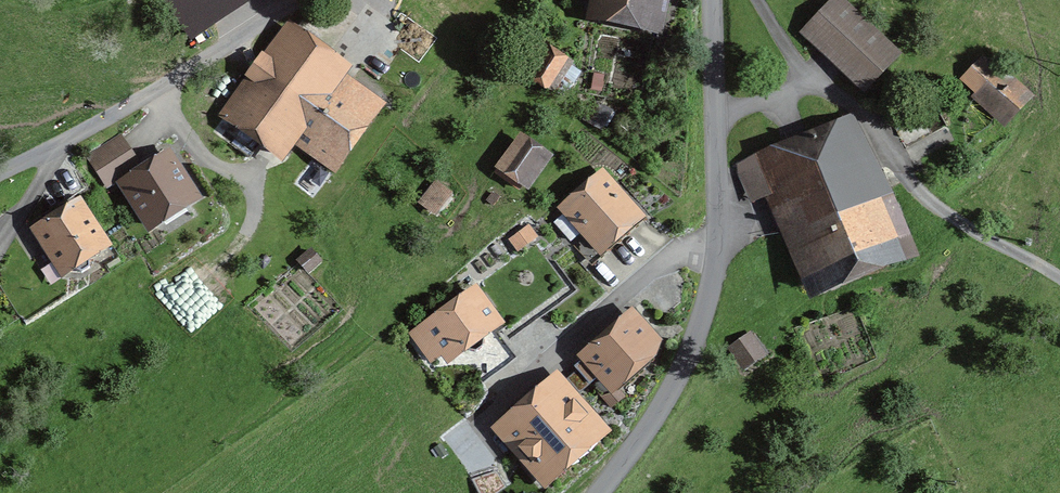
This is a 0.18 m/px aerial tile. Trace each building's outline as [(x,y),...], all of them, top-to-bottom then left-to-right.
[(251,0),(161,0),(188,42),(251,0)] [(662,33),(670,0),(591,0),(589,17),(662,33)] [(864,93),(903,53),(847,0),(829,0),(799,32),(864,93)] [(296,145),(335,173),(387,102),(346,74),(353,64),(288,20),(218,114),(282,161),(296,145)] [(551,86),(555,90),(565,76),(574,83),(582,71),(572,65),(574,61),(546,41),(523,73),(532,78),(546,88),(551,86)] [(961,80),(974,92),(971,96),(1005,127),(1035,94),(984,52),(961,80)] [(588,121),(602,130),(613,112),(599,103),(588,121)] [(921,258),(851,112),(733,165),(751,204),(767,196),(811,299),(921,258)] [(529,191),(554,154),(521,131),(495,167),(529,191)] [(104,186),(139,165),(120,133),(86,157),(104,186)] [(148,233),(202,197),(169,144),(139,165),(115,181),(148,233)] [(438,217),(455,194),(435,179),(417,202),(438,217)] [(603,180),(554,222),(586,259),(600,246),(600,247),(635,216),(603,180)] [(62,277),(114,245),(81,195),(30,227),(62,277)] [(529,223),(508,239),(518,252),(539,237),(529,223)] [(481,383),(517,357),(495,330),(506,322),(476,283),(408,333),(431,363),(434,367),(447,365),(477,363),(481,383)] [(576,355),(612,393),(625,384),(657,354),(662,339),(633,305),(576,355)] [(744,371),(769,353),(751,331),(727,348),(744,371)] [(491,427),(545,489),(612,430),(558,369),(491,427)]
